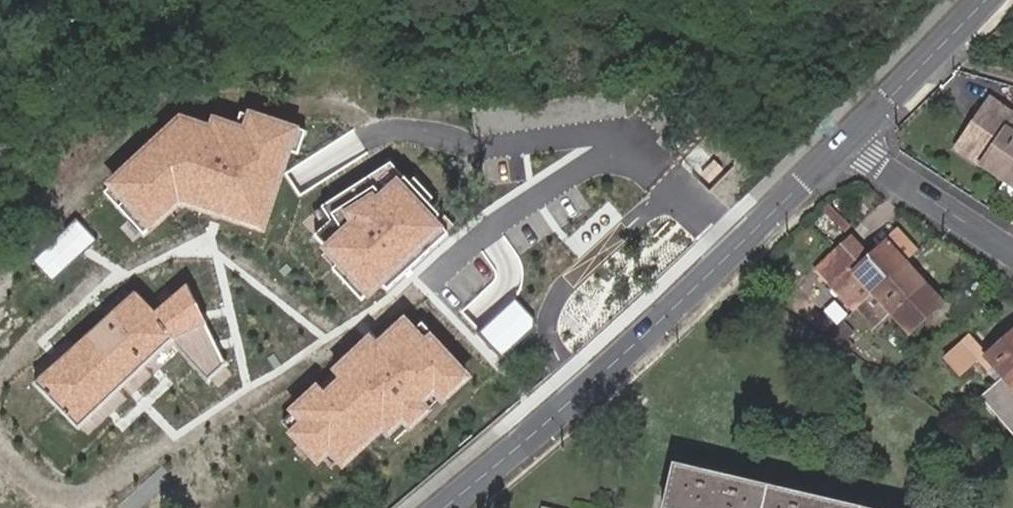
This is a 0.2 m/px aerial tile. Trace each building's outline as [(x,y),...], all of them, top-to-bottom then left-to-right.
[(1003,182),(1012,167),(1012,127),(1011,125),(1012,121),(1012,117),(989,100),(955,150),(1003,182)] [(215,129),(200,124),(184,119),(169,132),(108,190),(156,241),(186,212),(222,224),(269,239),(304,131),(254,114),(249,130),(218,120),(215,129)] [(369,302),(453,227),(396,164),(322,207),(332,221),(312,239),(369,302)] [(1003,182),(997,190),(1012,201),(1012,167),(1003,182)] [(38,255),(54,271),(94,232),(78,216),(38,255)] [(904,263),(916,253),(897,232),(871,256),(866,260),(854,272),(834,250),(815,269),(853,311),(857,307),(864,301),(873,292),(904,263)] [(854,272),(866,260),(847,239),(834,250),(854,272)] [(909,333),(942,303),(904,263),(873,292),(864,301),(857,307),(878,329),(893,316),(909,333)] [(187,282),(143,292),(62,362),(37,384),(80,427),(124,385),(171,339),(207,378),(224,363),(206,322),(187,282)] [(504,353),(541,322),(520,296),(483,327),(504,353)] [(443,408),(472,380),(429,335),(426,338),(405,316),(377,343),(370,335),(329,374),(336,382),(325,393),(317,384),(287,412),(298,424),(286,435),(318,468),(329,457),(344,473),(386,434),(389,438),(403,424),(409,430),(438,402),(443,408)] [(1012,368),(1012,331),(985,355),(969,337),(946,357),(961,374),(978,358),(987,368),(993,363),(1004,376),(1012,368)] [(981,396),(1012,432),(1012,368),(1004,376),(981,396)] [(675,466),(664,507),(853,507),(675,466)]
